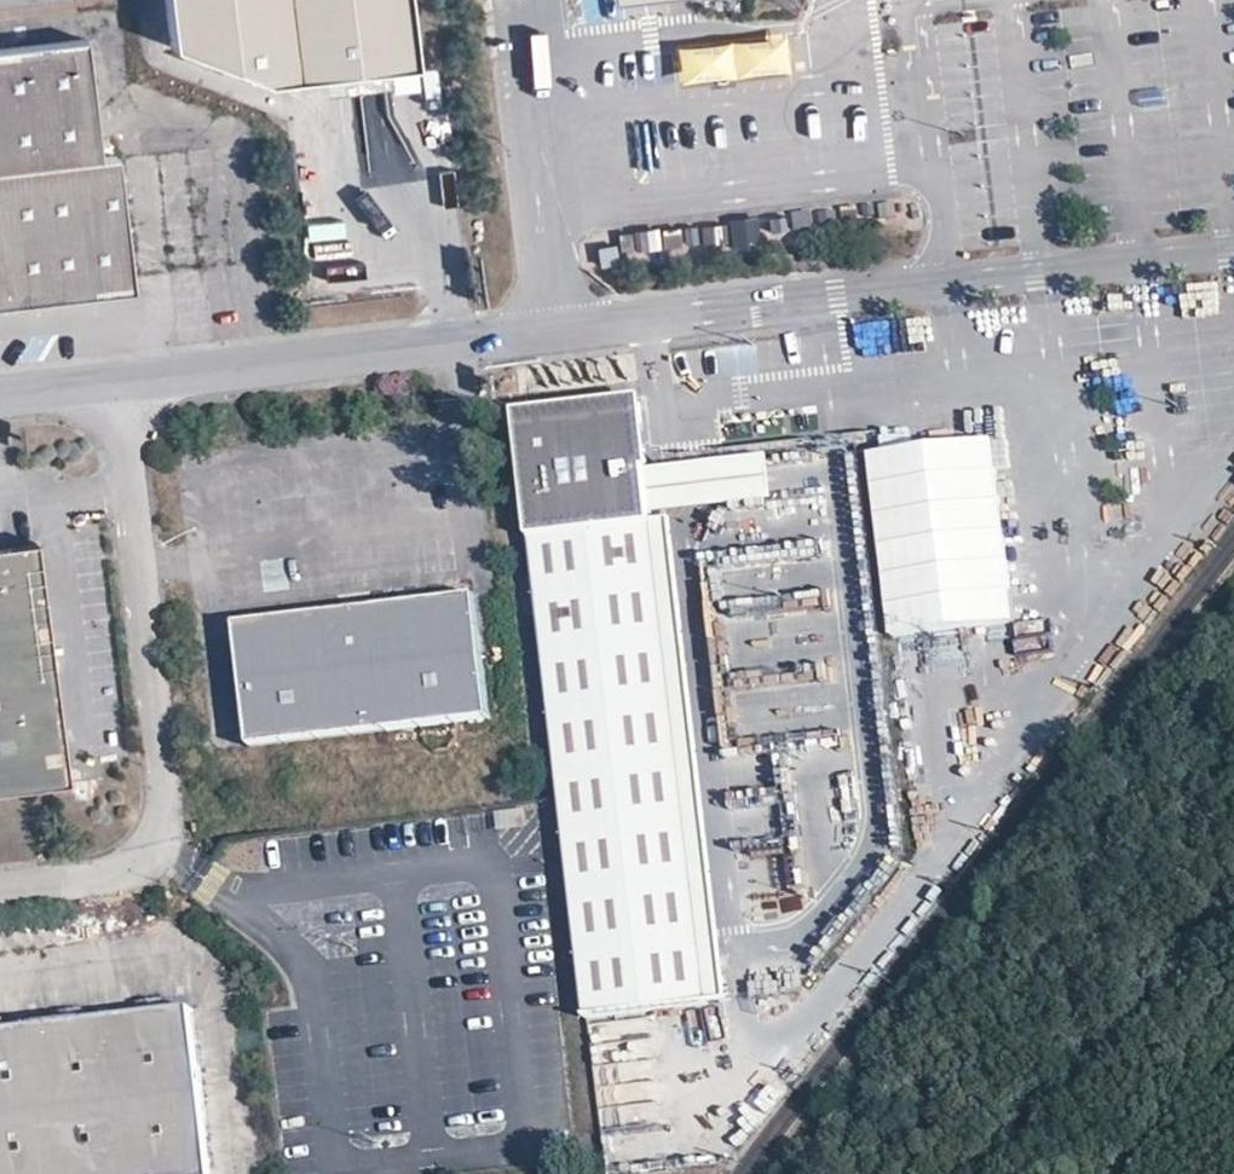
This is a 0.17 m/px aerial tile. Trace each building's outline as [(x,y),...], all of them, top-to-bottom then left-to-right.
[(165,45),(259,82),(316,75),(352,71),(407,64),(399,0),(159,0),(165,45)] [(785,33),(673,38),(675,78),(787,73),(785,33)] [(90,162),(78,41),(0,51),(0,172),(90,162)] [(353,79),(352,71),(316,75),(317,83),(353,79)] [(0,172),(0,307),(21,304),(44,302),(126,293),(109,159),(90,162),(0,172)] [(45,309),(44,302),(21,304),(22,312),(45,309)] [(647,516),(642,470),(633,401),(513,413),(559,802),(585,1019),(703,1004),(648,524),(647,516)] [(992,440),(868,455),(890,637),(1014,622),(992,440)] [(678,467),(642,470),(647,516),(685,512),(770,502),(765,457),(678,467)] [(771,460),(772,486),(828,484),(826,458),(771,460)] [(669,521),(648,524),(703,1004),(725,1003),(669,521)] [(0,548),(0,790),(60,783),(30,544),(0,548)] [(327,595),(330,610),(364,606),(361,590),(327,595)] [(364,606),(330,610),(227,622),(240,744),(481,718),(467,595),(364,606)] [(730,807),(779,805),(778,786),(729,789),(730,807)] [(136,1003),(137,1017),(163,1014),(161,1000),(136,1003)] [(56,1012),(58,1026),(84,1023),(82,1009),(56,1012)] [(137,1017),(111,1020),(84,1023),(58,1026),(31,1030),(1,1033),(0,1034),(0,1173),(208,1173),(188,1011),(163,1014),(137,1017)]
